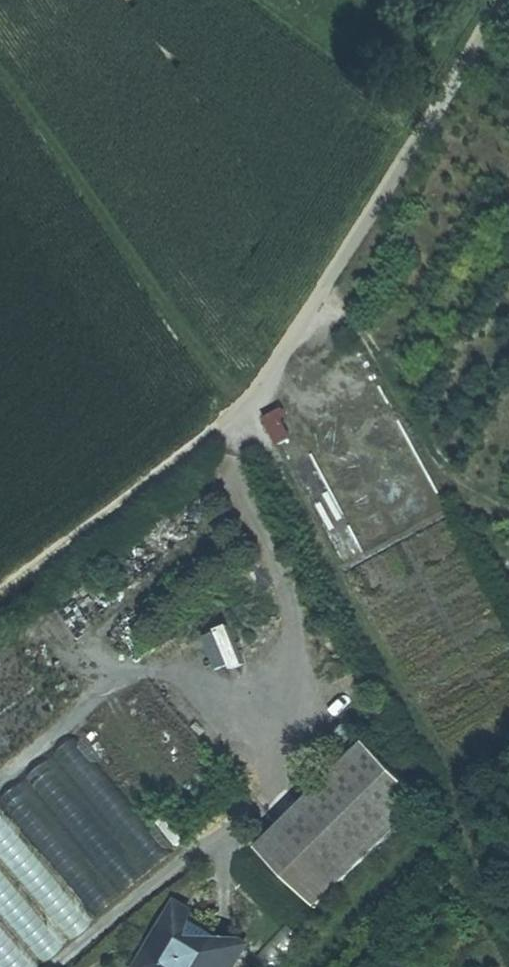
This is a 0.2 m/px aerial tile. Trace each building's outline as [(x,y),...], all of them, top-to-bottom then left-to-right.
[(278,442),(295,433),(282,406),(264,414),(278,442)] [(179,854),(86,731),(0,795),(0,796),(3,799),(0,801),(0,966),(28,966),(179,854)] [(370,744),(260,847),(317,908),(427,804),(370,744)] [(174,902),(137,966),(241,966),(253,946),(211,925),(174,902)]
